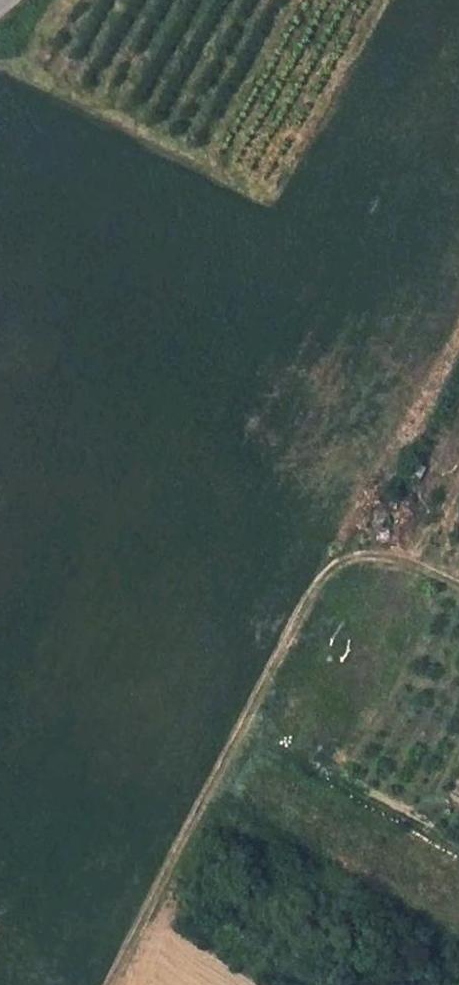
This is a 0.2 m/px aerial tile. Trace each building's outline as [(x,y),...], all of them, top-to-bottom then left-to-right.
[(410,461),(403,475),(416,481),(423,467),(410,461)]
